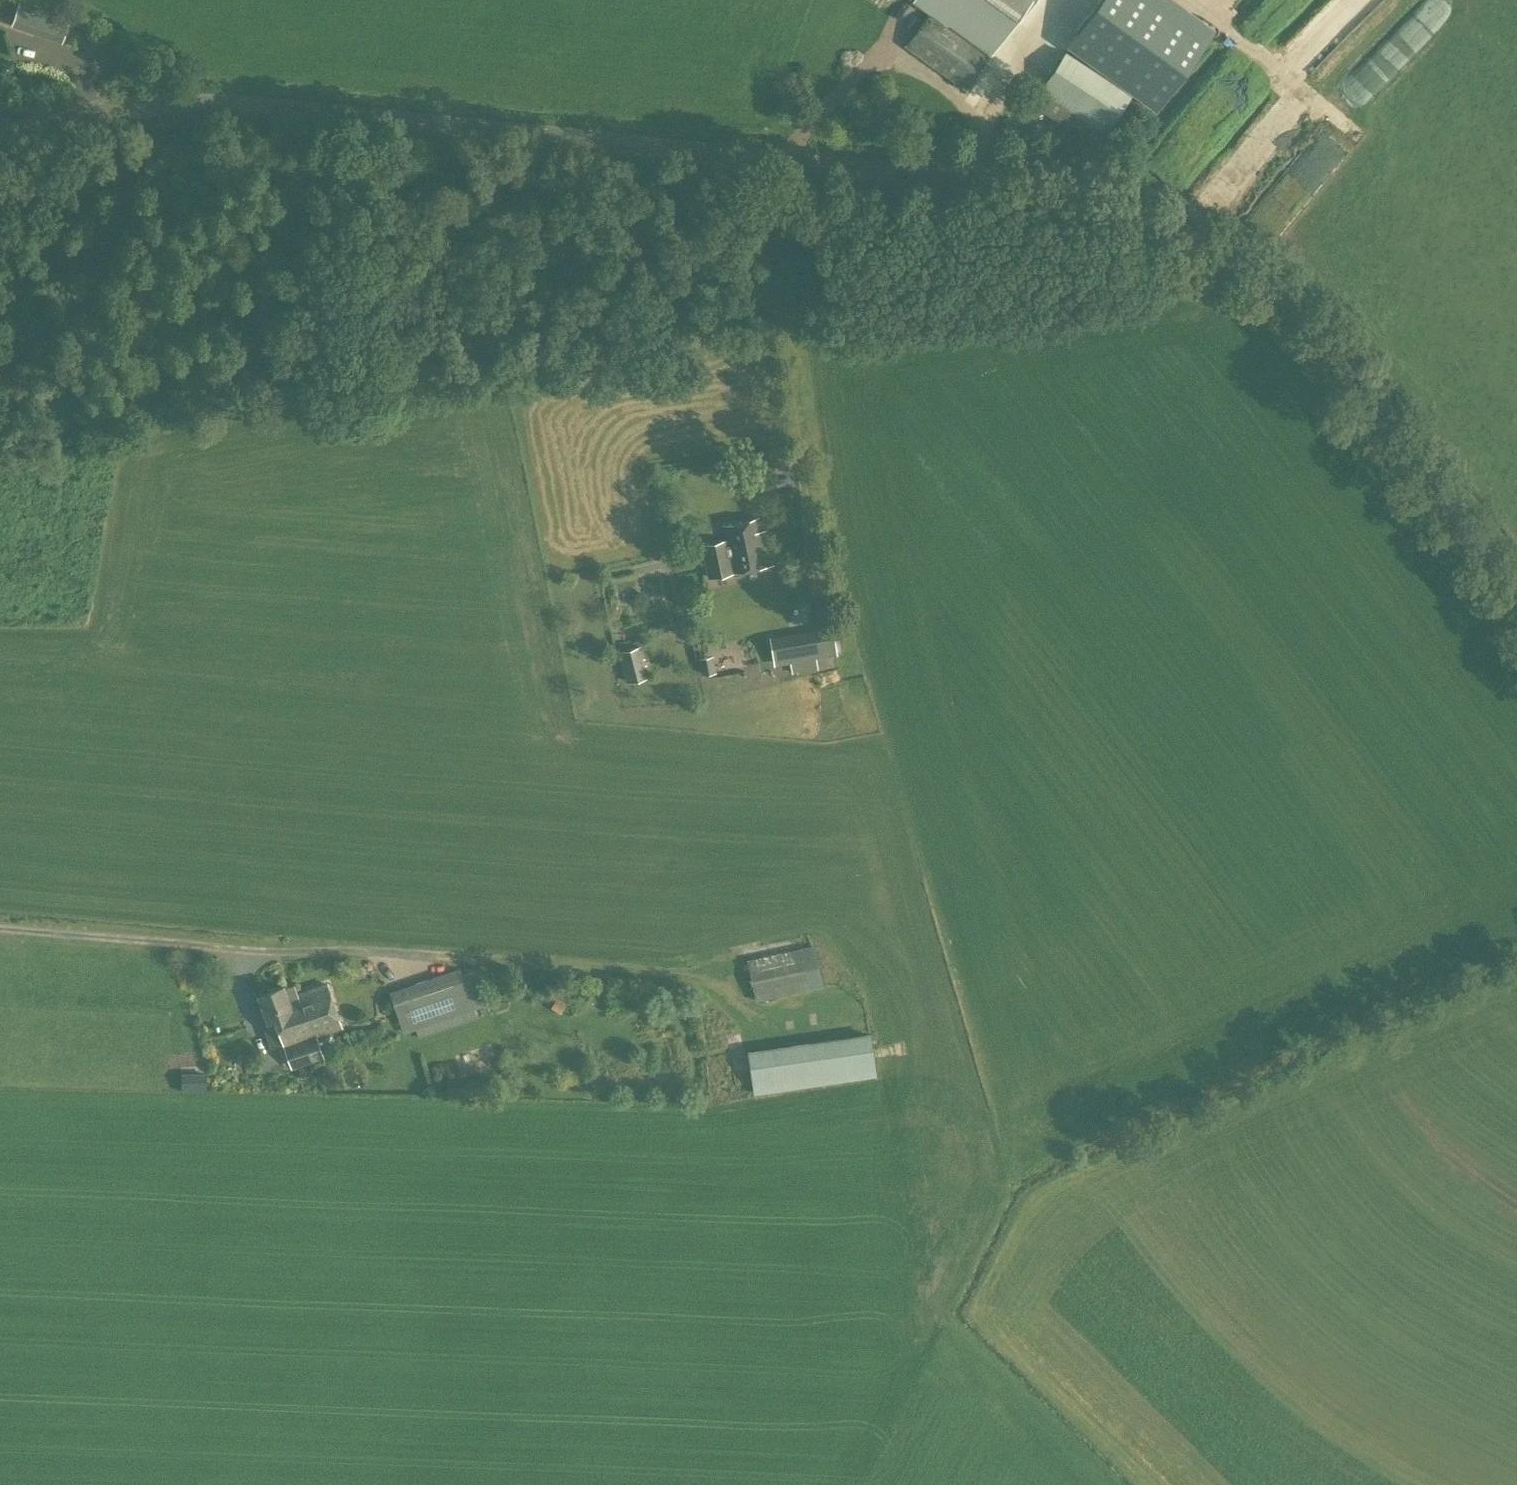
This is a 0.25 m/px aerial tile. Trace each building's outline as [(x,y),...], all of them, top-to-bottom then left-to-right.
[(912,2),(928,13),(905,46),(964,89),(1027,0),(913,0),(912,2)] [(1174,0),(1099,0),(1074,36),(1161,99),(1213,28),(1174,0)] [(70,19),(19,1),(10,25),(62,44),(70,19)] [(1134,89),(1069,44),(1029,104),(1095,149),(1134,89)] [(722,525),(725,538),(701,543),(708,577),(733,572),(768,565),(758,517),(722,525)] [(832,626),(769,634),(773,665),(791,662),(792,672),(817,668),(815,658),(836,655),(832,626)] [(626,682),(650,676),(647,663),(644,664),(643,657),(644,657),(641,645),(618,650),(626,682)] [(755,1001),(867,976),(859,935),(746,959),(755,1001)] [(402,987),(390,991),(404,1033),(416,1028),(416,1030),(473,1010),(458,967),(402,987)] [(324,1057),(317,1034),(340,1026),(326,984),(291,996),(313,1060),(324,1057)] [(313,1060),(291,996),(287,998),(283,985),(258,994),(267,1021),(274,1019),(283,1046),(284,1046),(291,1068),(313,1060)] [(743,1048),(750,1092),(873,1074),(866,1029),(743,1048)] [(204,1089),(204,1079),(178,1080),(178,1090),(204,1089)]
